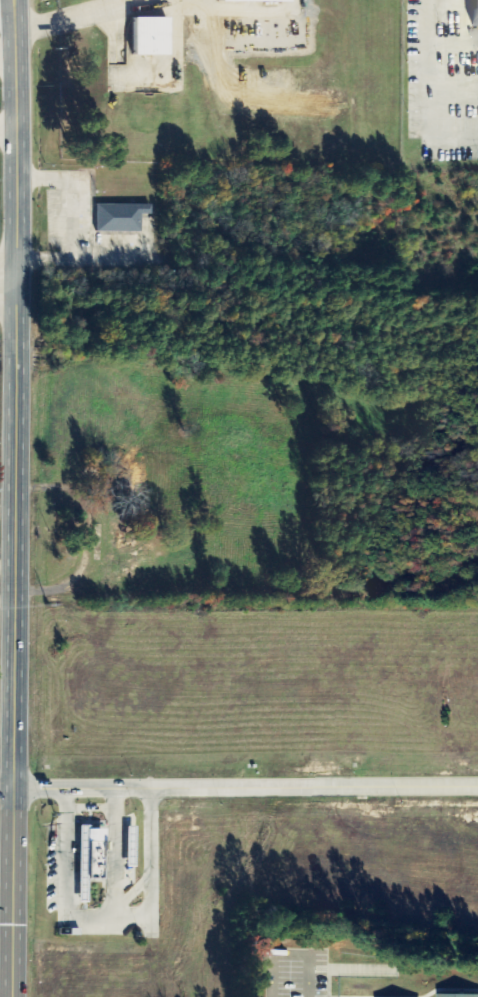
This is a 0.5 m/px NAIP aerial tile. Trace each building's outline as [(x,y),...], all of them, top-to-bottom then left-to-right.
[(136,16),(135,55),(170,56),(171,17),(136,16)] [(106,202),(106,230),(151,231),(151,214),(162,214),(162,202),(106,202)] [(80,826),(80,903),(90,903),(90,882),(106,882),(106,829),(90,829),(90,826),(80,826)] [(127,827),(127,867),(137,867),(136,827),(127,827)]
